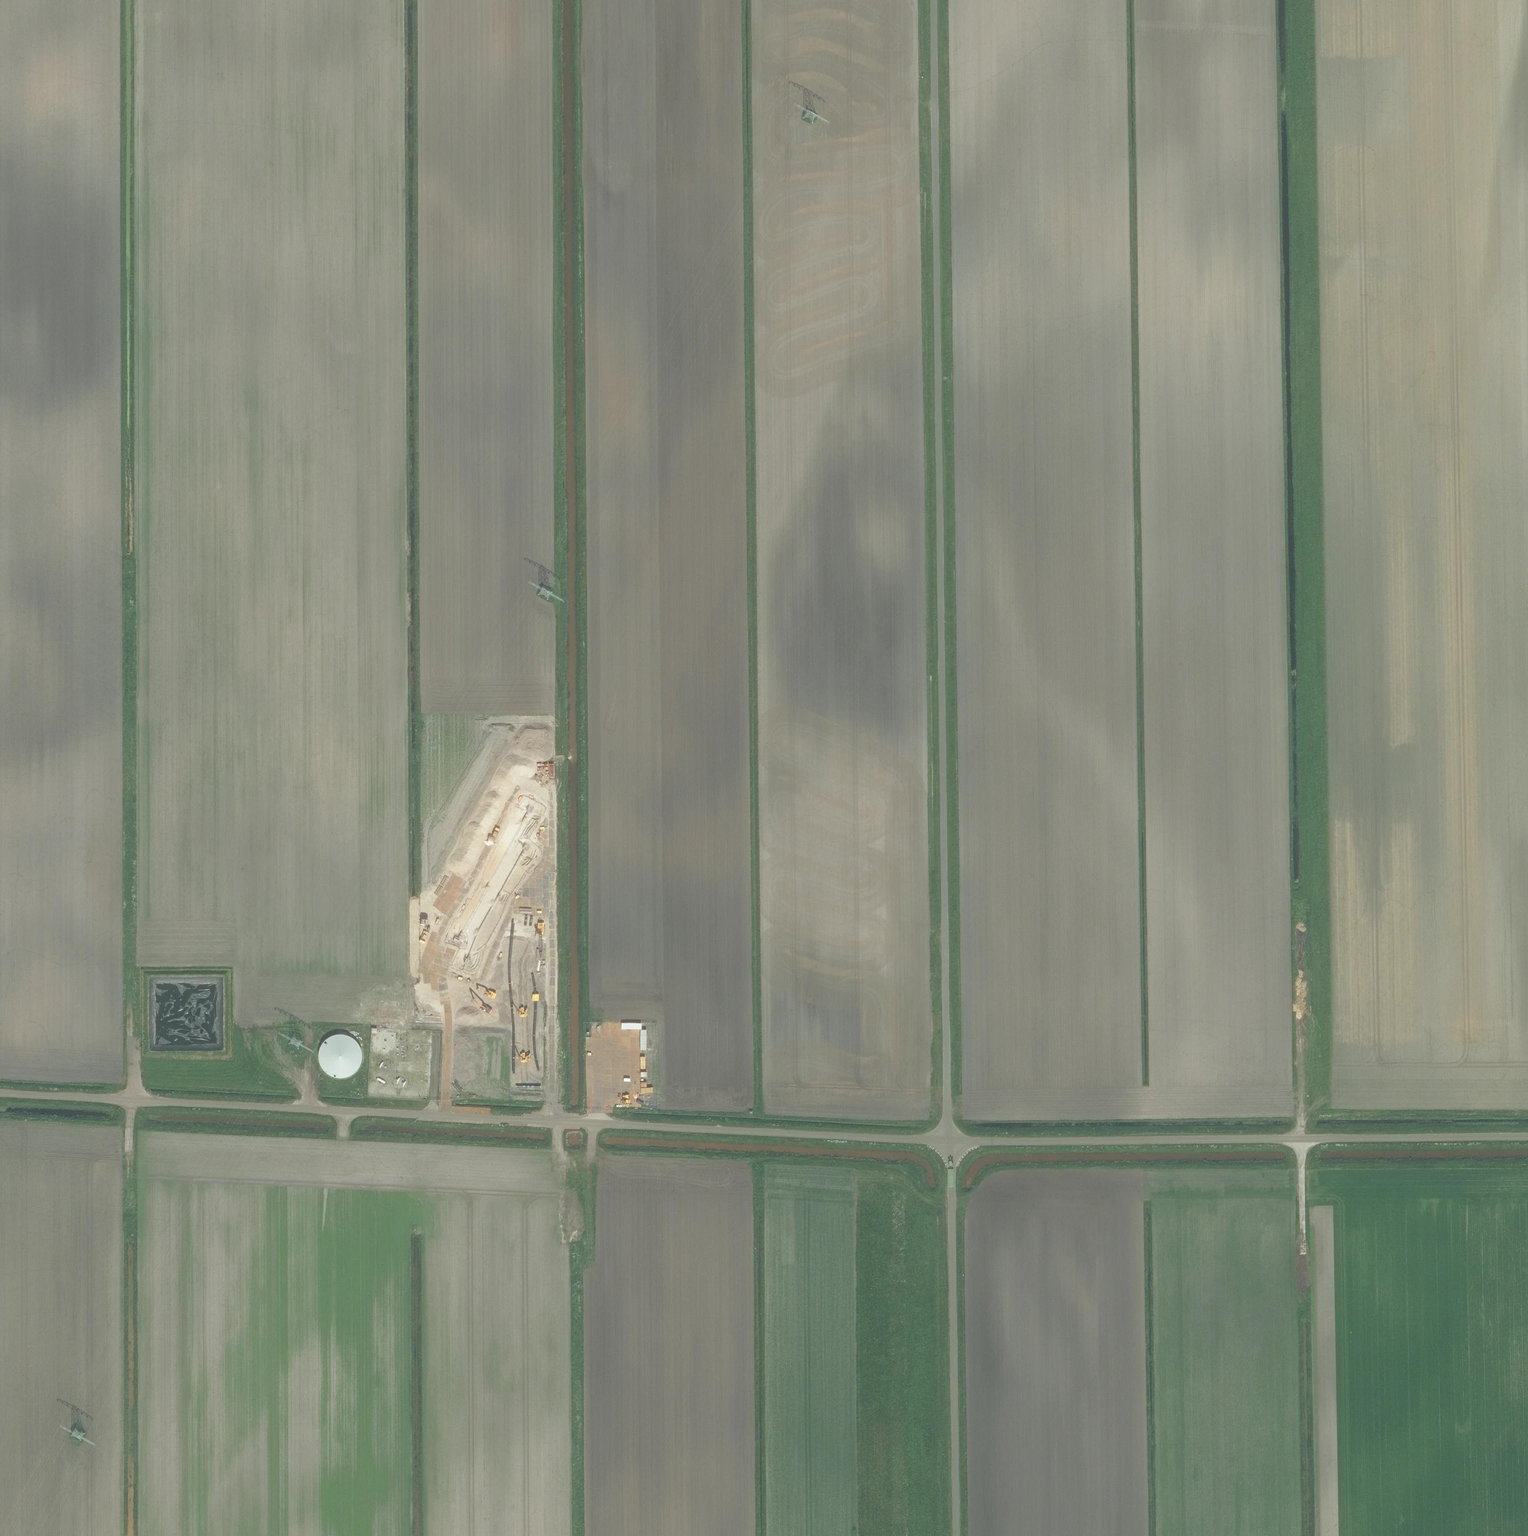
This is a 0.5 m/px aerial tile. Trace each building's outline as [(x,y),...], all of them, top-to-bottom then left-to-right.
[(361,1063),(362,1057),(362,1054),(361,1048),(359,1045),(357,1042),(354,1039),(350,1036),(346,1035),(342,1034),(339,1034),(335,1035),(330,1037),(327,1039),(323,1043),(321,1046),(320,1050),(319,1054),(319,1059),(320,1063),(322,1066),(324,1069),(327,1072),(330,1074),(333,1076),(339,1077),(342,1077),(346,1076),(350,1075),(354,1072),(357,1069),(359,1066),(361,1063)]
